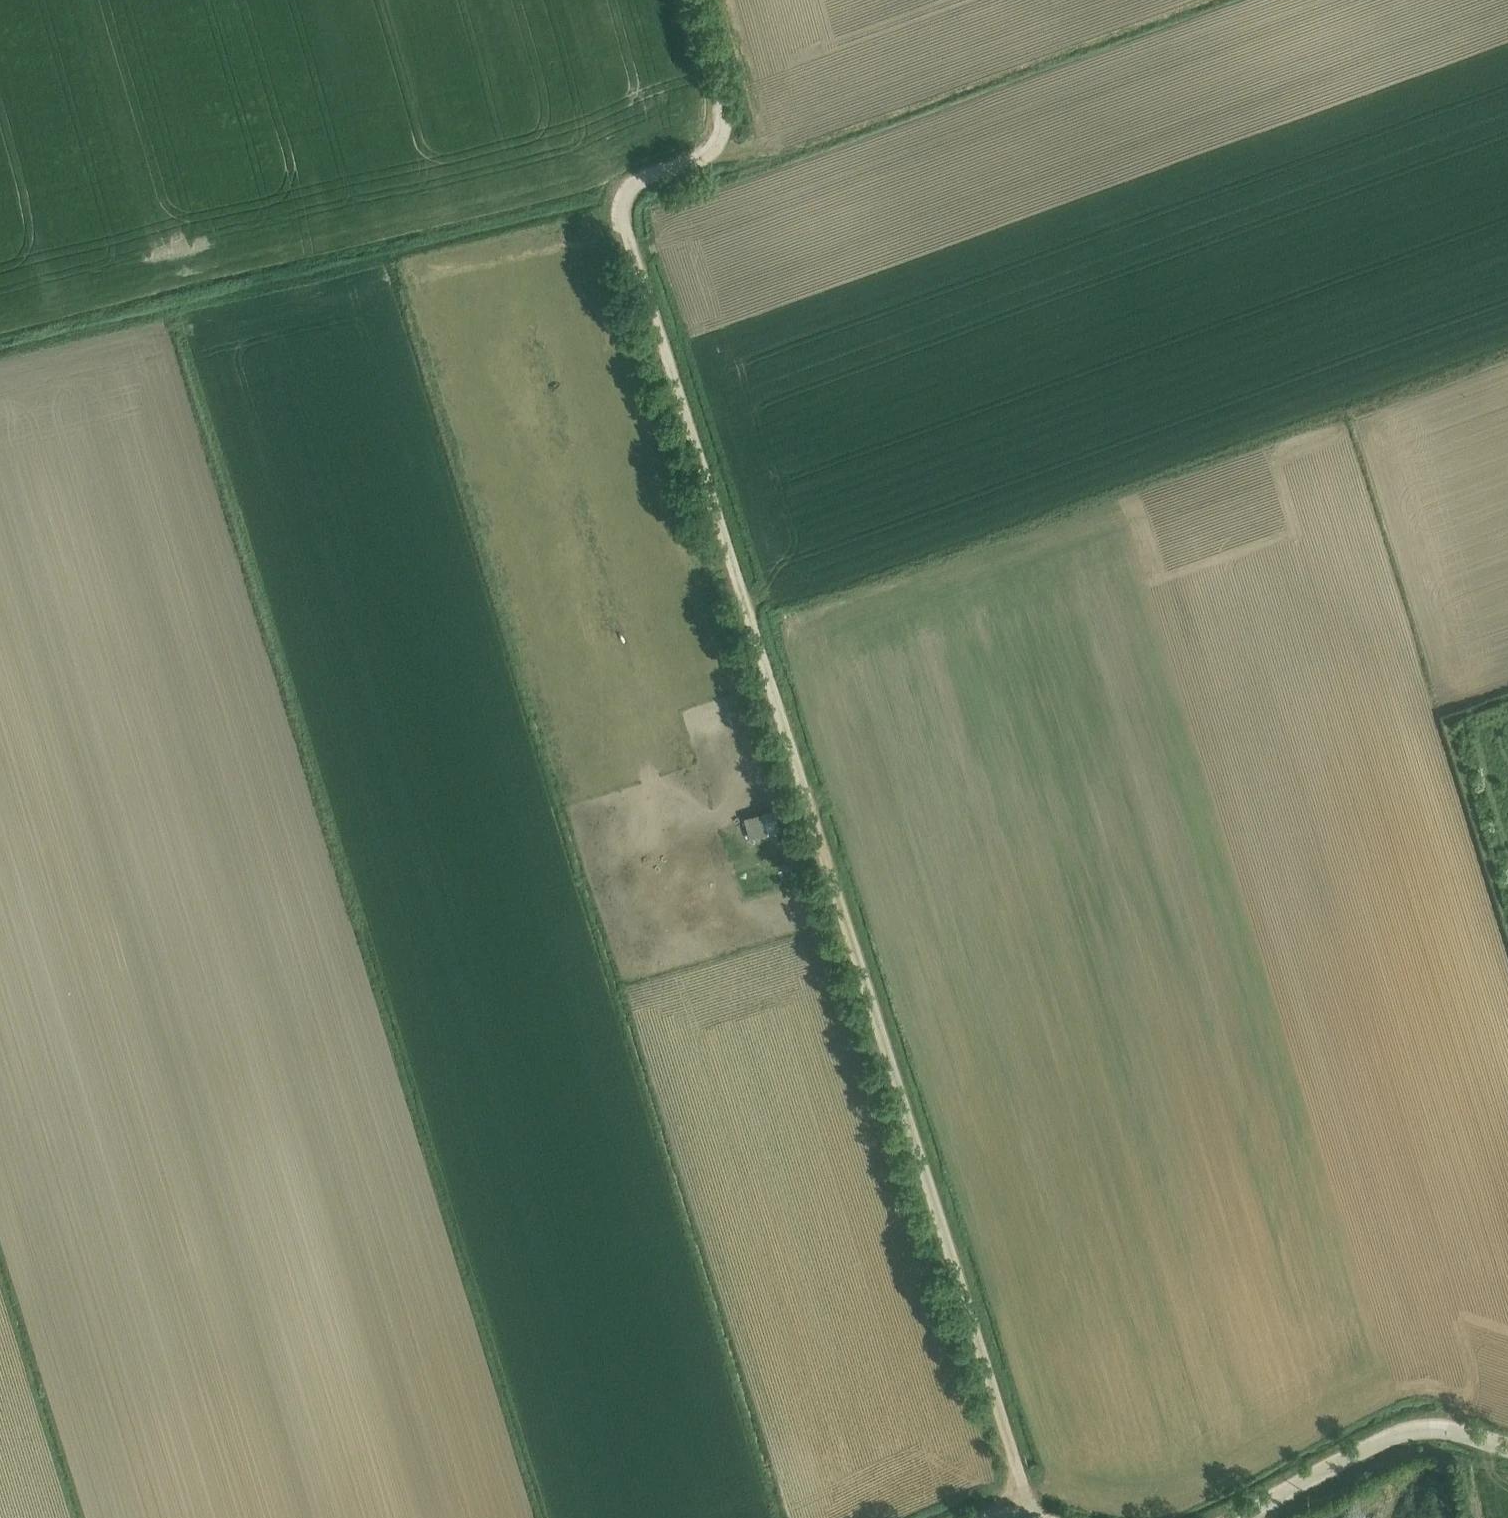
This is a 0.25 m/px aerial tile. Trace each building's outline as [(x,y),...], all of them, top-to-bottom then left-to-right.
[(752,834),(773,827),(766,806),(745,813),(752,834)]
